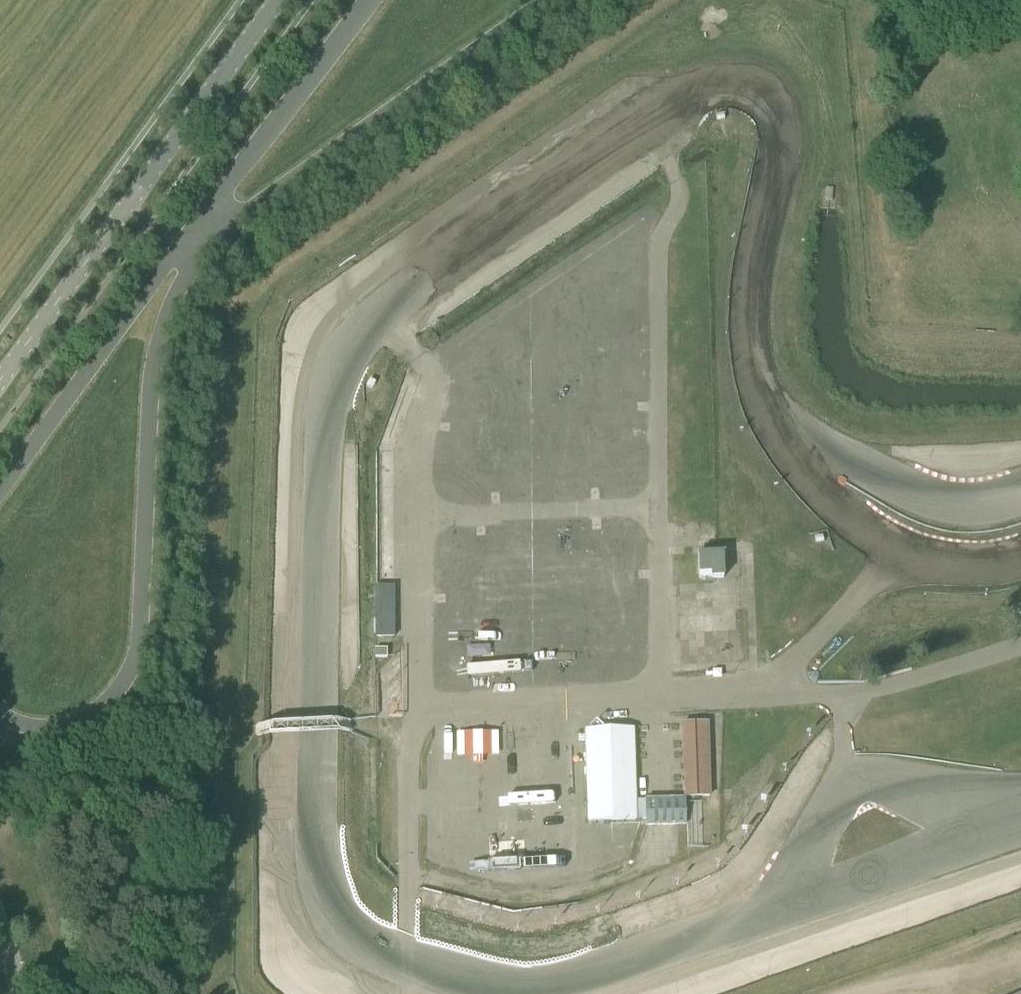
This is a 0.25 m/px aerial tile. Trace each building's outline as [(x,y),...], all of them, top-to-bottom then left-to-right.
[(697,556),(698,580),(723,580),(722,555),(697,556)] [(394,639),(395,588),(376,587),(375,639),(394,639)] [(374,650),(374,658),(386,658),(386,649),(374,649),(374,650)] [(709,797),(706,725),(682,726),(684,797),(709,797)] [(636,803),(634,730),(584,731),(586,823),(644,821),(644,828),(686,827),(686,799),(645,800),(645,802),(636,803)]
